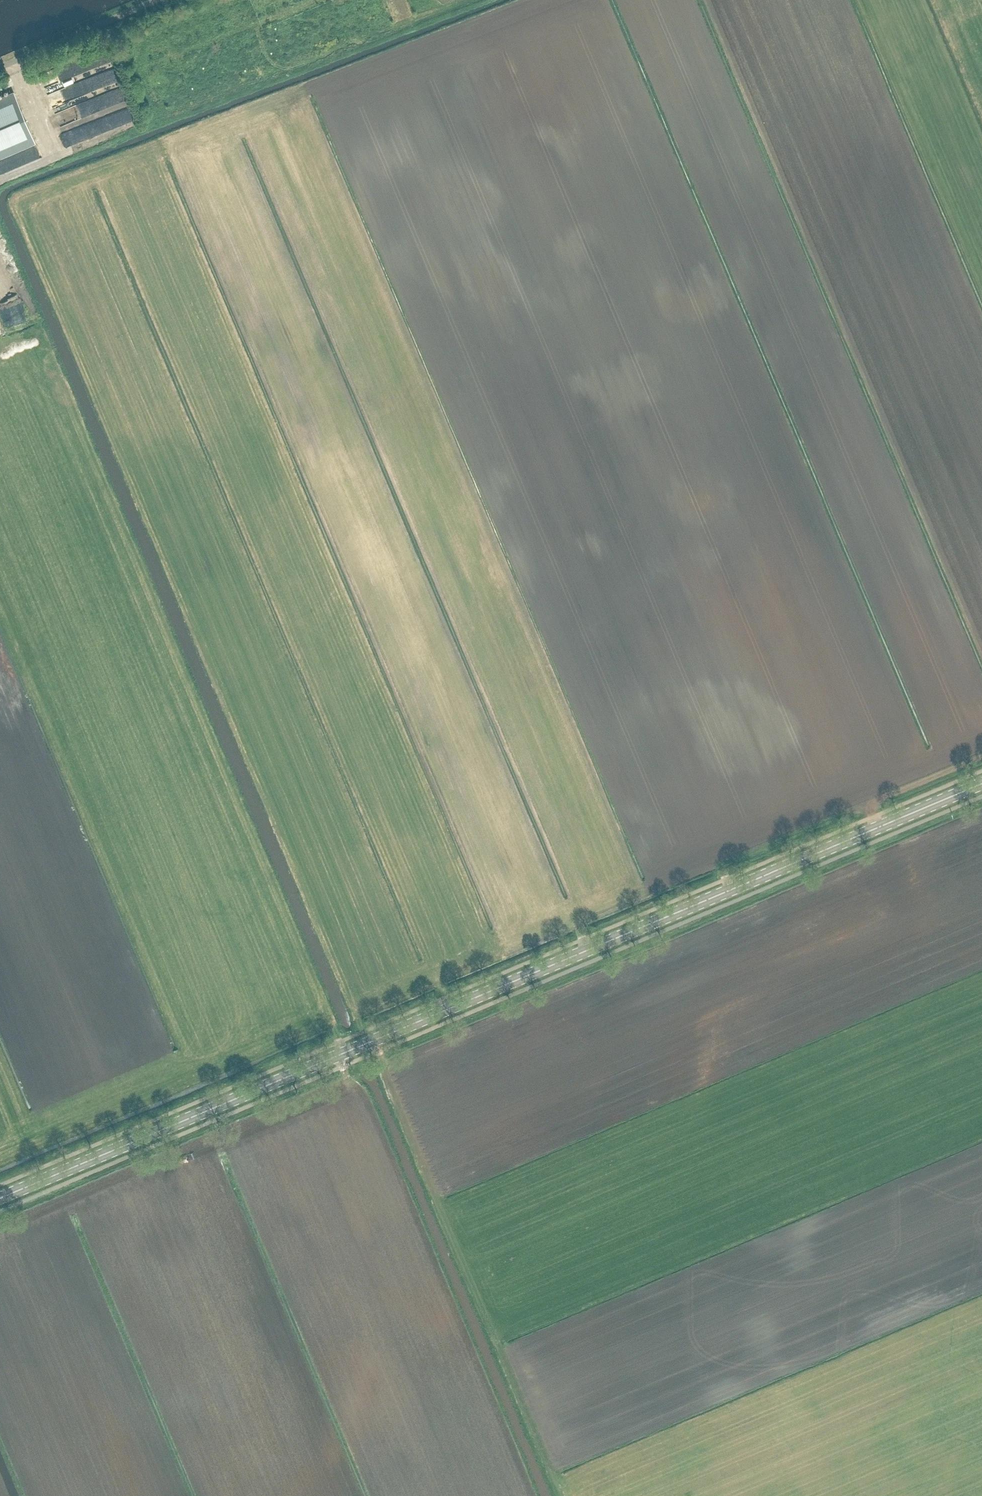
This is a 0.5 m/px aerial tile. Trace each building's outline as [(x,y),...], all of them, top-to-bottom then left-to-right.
[(102,48),(57,63),(61,74),(53,76),(54,85),(51,85),(51,92),(43,94),(46,102),(63,96),(61,89),(52,89),(76,81),(76,86),(77,90),(84,87),(81,78),(84,76),(83,71),(80,71),(107,62),(102,48)] [(95,85),(91,79),(92,78),(89,73),(82,78),(89,89),(95,85)] [(33,140),(14,93),(0,99),(0,154),(33,140)]
